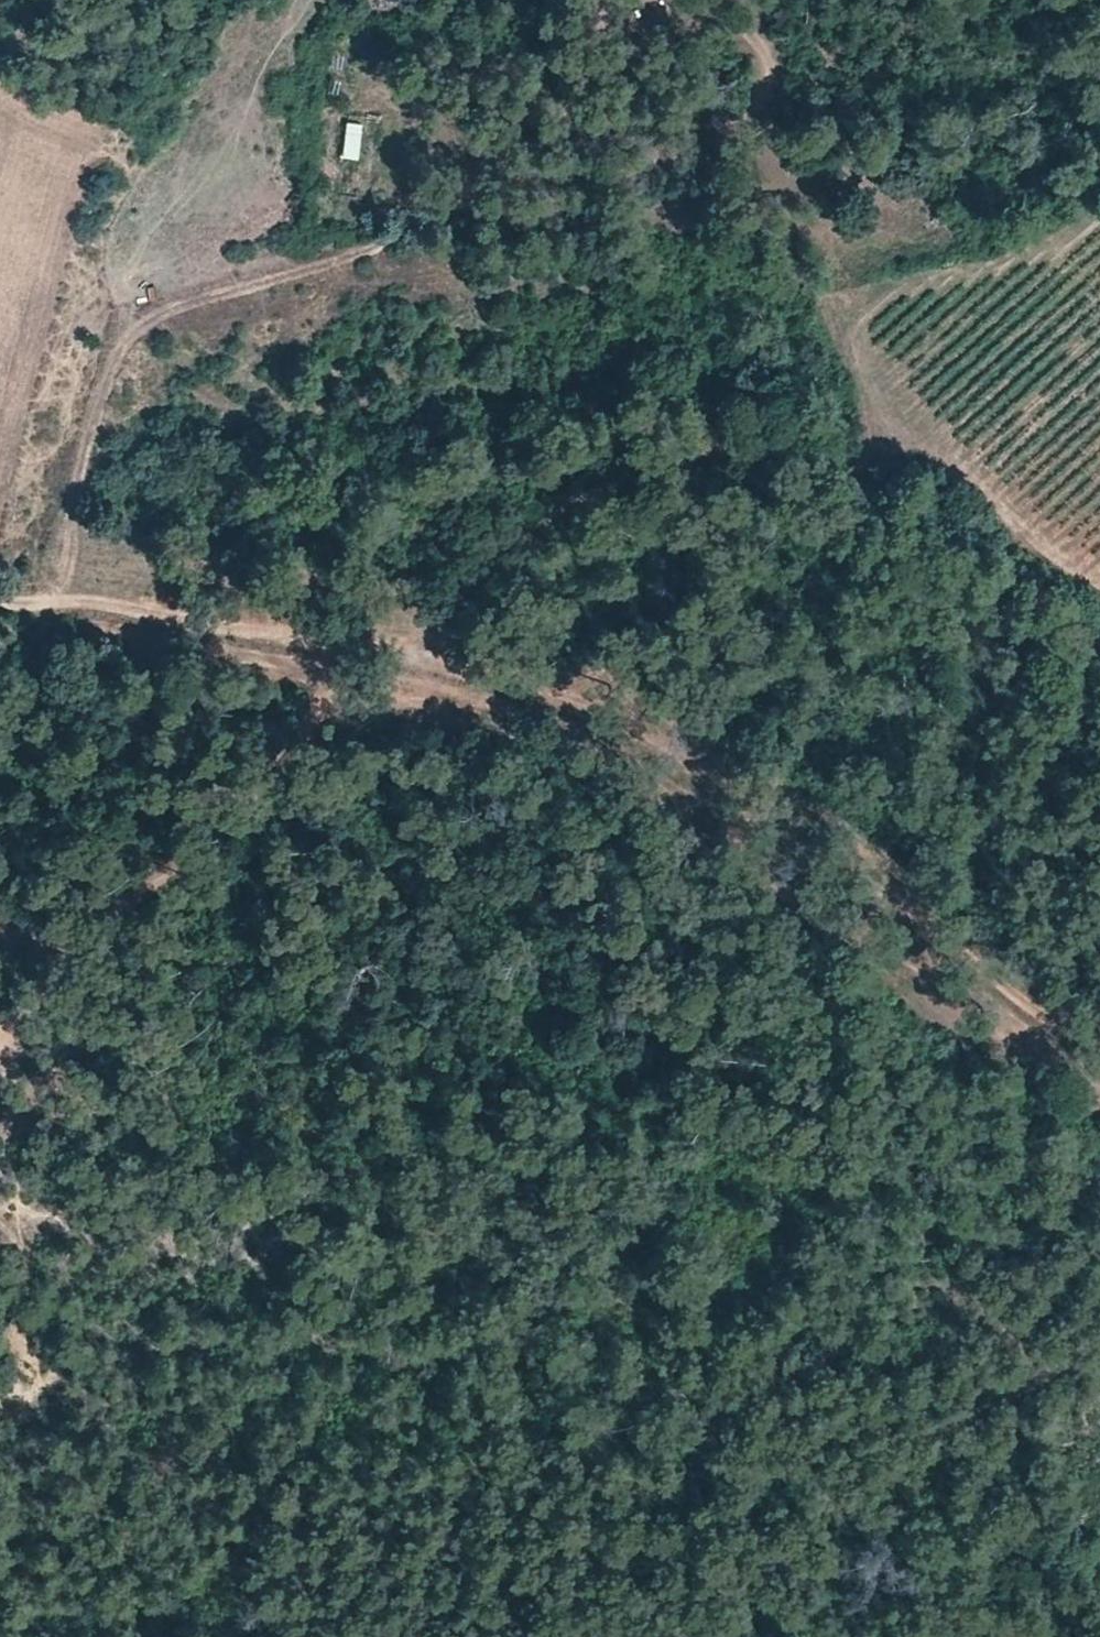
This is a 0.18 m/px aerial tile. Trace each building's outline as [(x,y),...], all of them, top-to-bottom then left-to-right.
[(344,119),(341,156),(357,157),(361,121),(344,119)]
